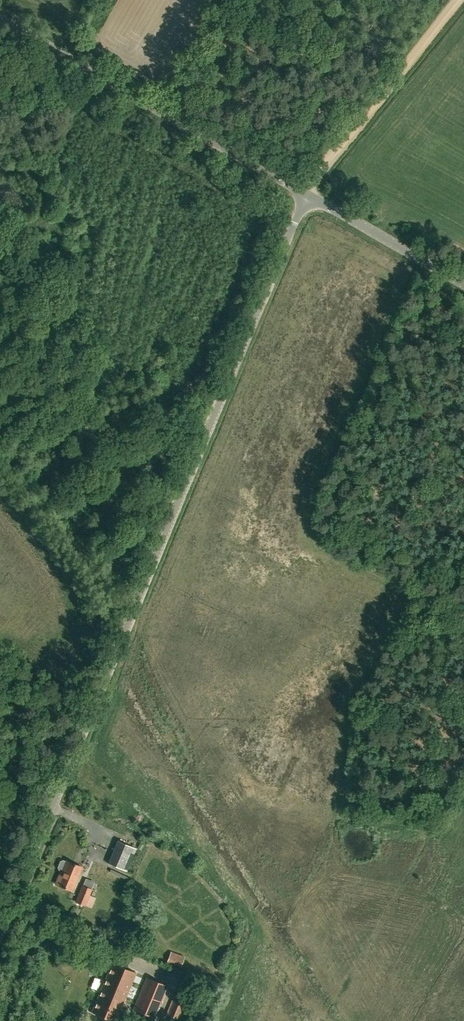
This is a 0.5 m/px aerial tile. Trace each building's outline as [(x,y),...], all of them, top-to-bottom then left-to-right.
[(128,871),(137,848),(118,840),(109,863),(128,871)] [(72,890),(82,866),(67,860),(67,861),(63,860),(61,861),(58,867),(59,869),(63,871),(62,873),(61,873),(56,883),(72,890)] [(85,905),(92,888),(82,884),(76,901),(85,905)] [(181,966),(185,956),(172,951),(167,961),(181,966)] [(125,1014),(119,1012),(136,972),(112,962),(92,1012),(114,1020),(115,1020),(117,1018),(122,1020),(125,1014)] [(155,1017),(168,985),(147,976),(134,1009),(155,1017)] [(178,1018),(188,996),(177,991),(167,1014),(178,1018)]
